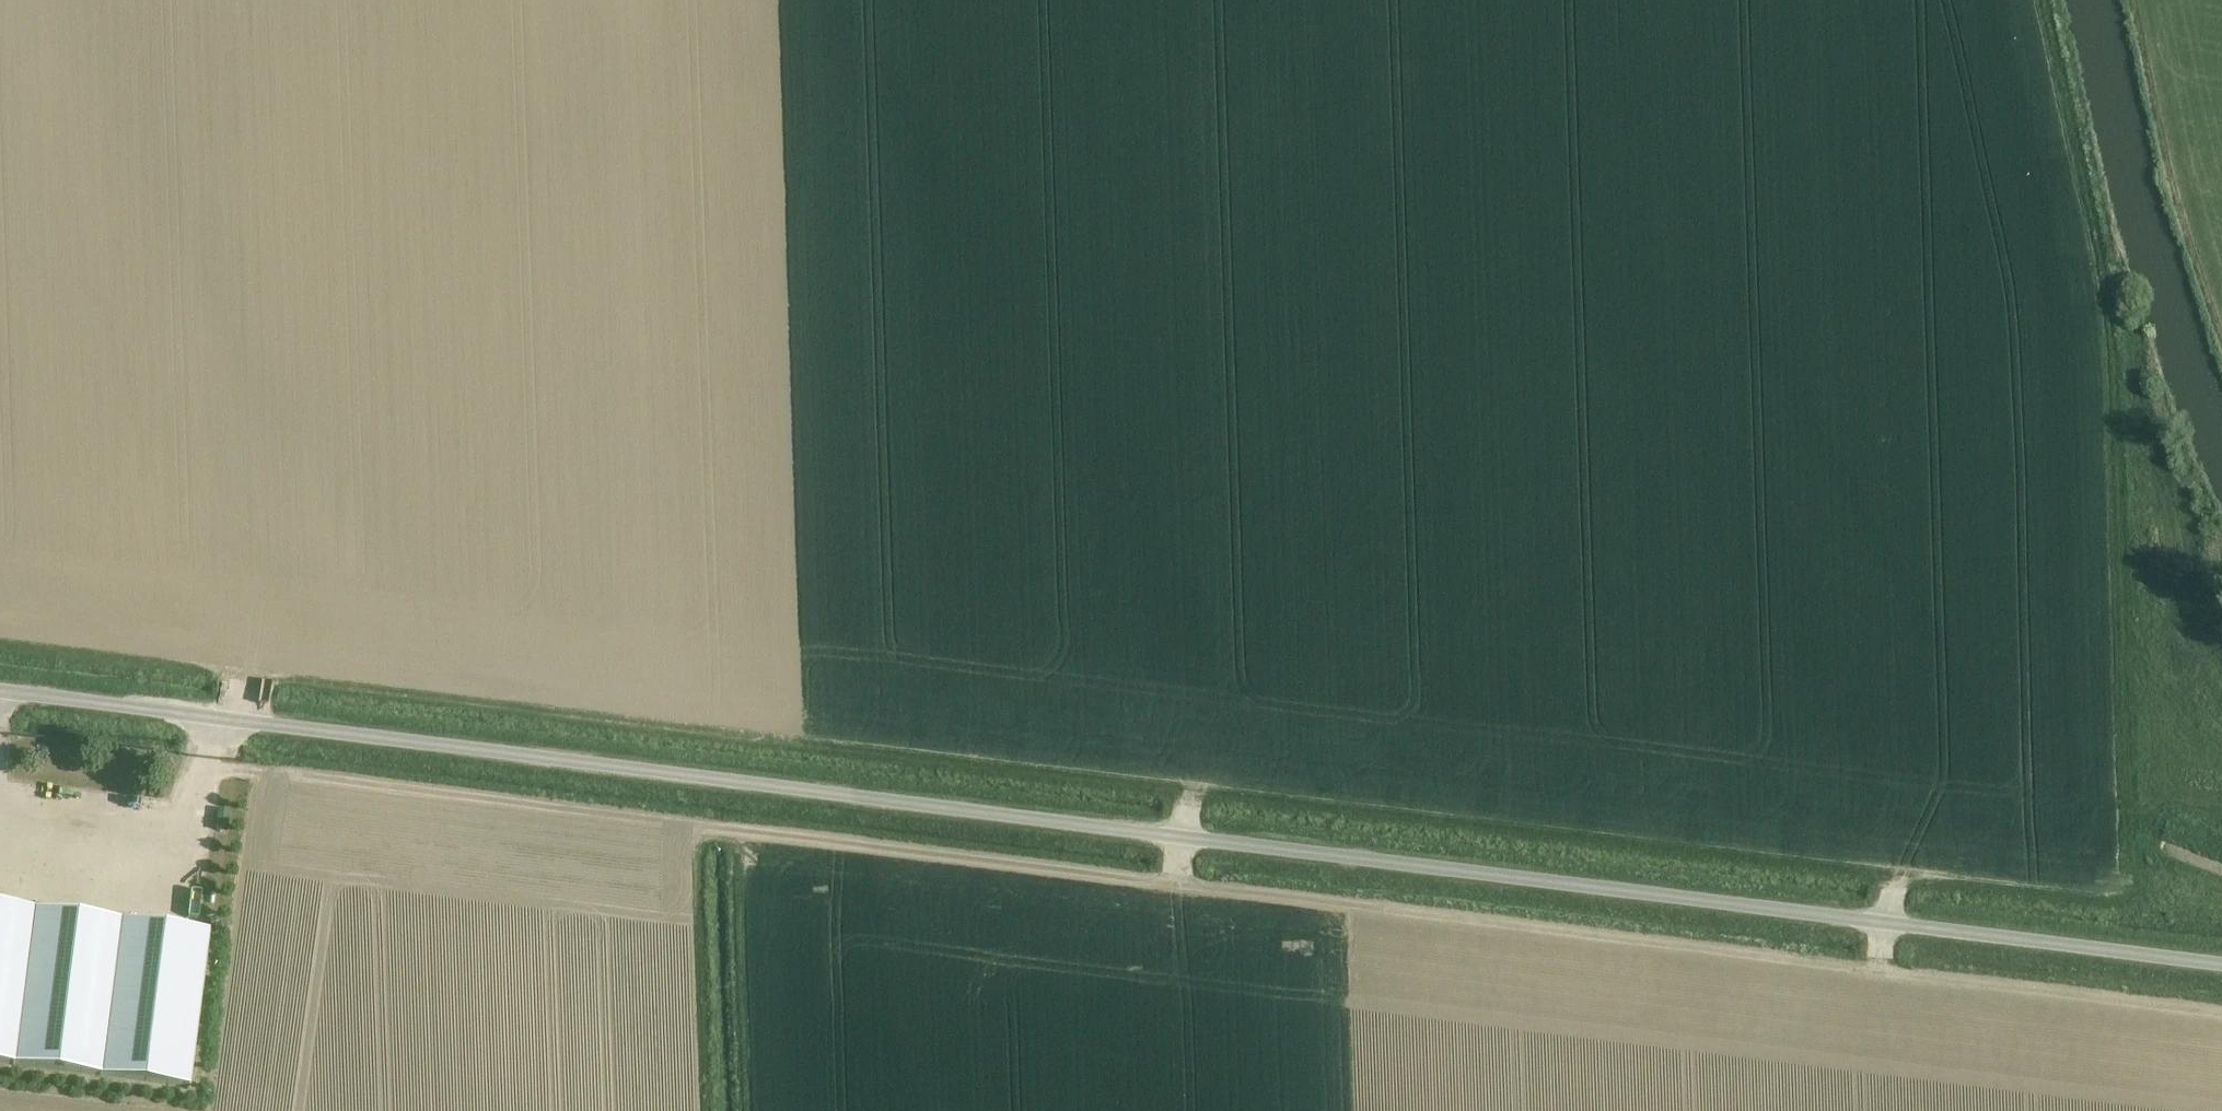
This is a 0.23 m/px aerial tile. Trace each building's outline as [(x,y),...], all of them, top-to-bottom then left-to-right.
[(208,932),(0,906),(0,1062),(188,1086),(208,932)]
